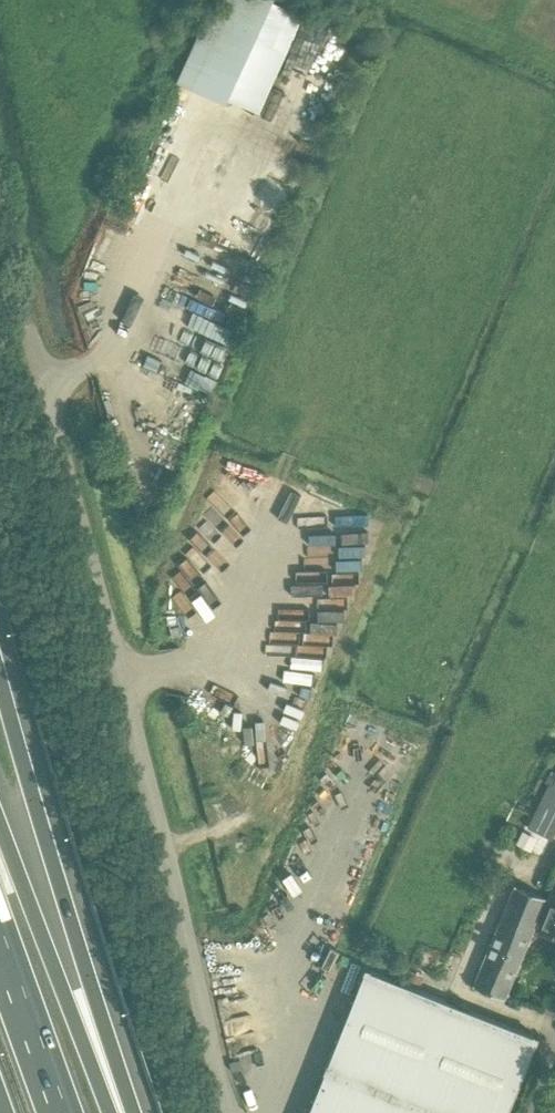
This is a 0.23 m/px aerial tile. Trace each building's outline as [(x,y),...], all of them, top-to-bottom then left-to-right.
[(238,101),(260,110),(306,10),(284,0),(211,0),(197,29),(196,29),(191,39),(185,36),(180,47),(184,48),(171,76),(236,106),(238,101)] [(376,535),(342,521),(348,505),(323,495),(303,546),(362,569),(376,535)] [(548,782),(527,826),(551,839),(554,831),(554,778),(552,784),(548,782)] [(546,897),(516,884),(495,935),(525,947),(546,897)] [(553,888),(537,927),(554,934),(554,889),(553,888)] [(474,985),(504,998),(525,947),(495,935),(474,985)] [(537,1038),(366,970),(309,1112),(508,1112),(537,1038)]
